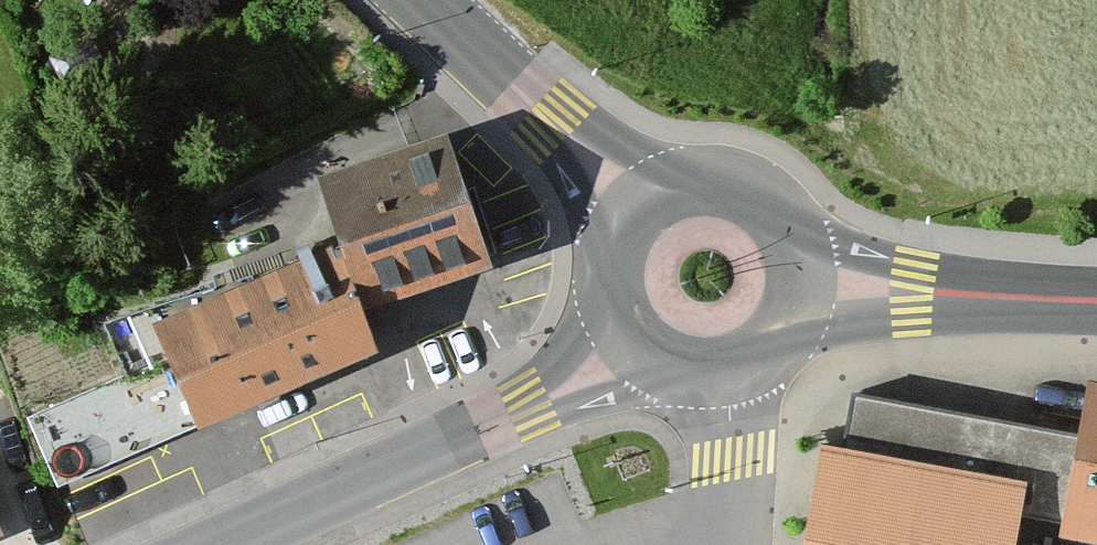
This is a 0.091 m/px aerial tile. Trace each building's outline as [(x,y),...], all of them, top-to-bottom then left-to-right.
[(502,274),(451,142),(327,189),(350,250),(191,311),(189,305),(115,333),(136,387),(181,370),(205,431),(396,358),(381,320),(502,274)] [(1079,380),(1068,434),(849,394),(838,448),(810,444),(790,544),(1011,544),(1013,534),(1083,544),(1096,544),(1096,384),(1079,380)]
